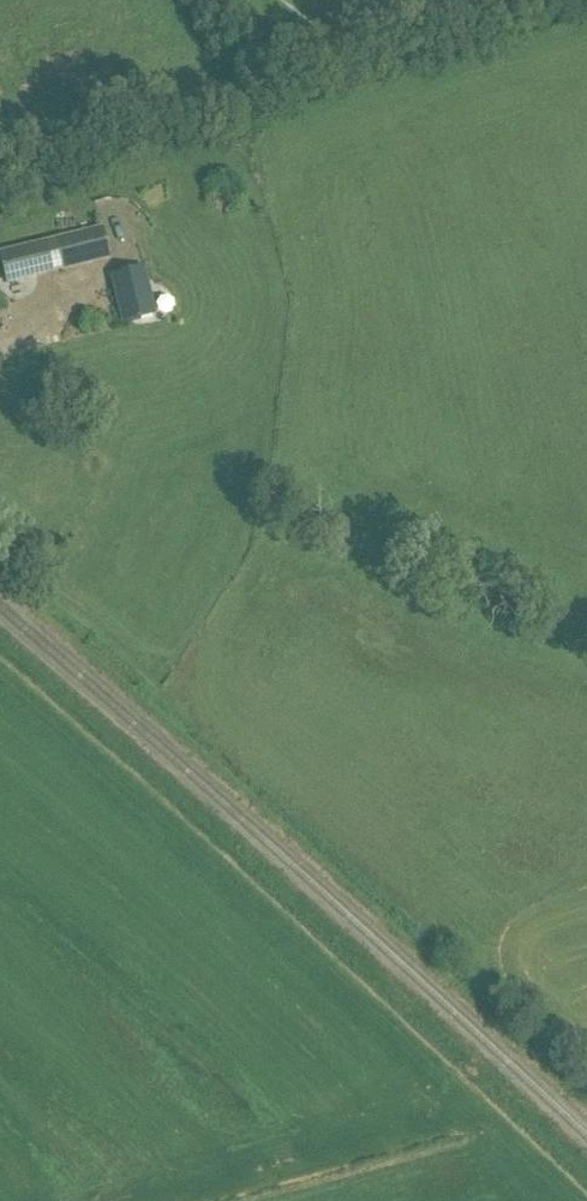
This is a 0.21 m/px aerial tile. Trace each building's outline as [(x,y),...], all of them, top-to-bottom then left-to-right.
[(111,259),(103,227),(0,252),(0,255),(7,284),(111,259)] [(158,314),(146,267),(111,276),(123,323),(158,314)]
